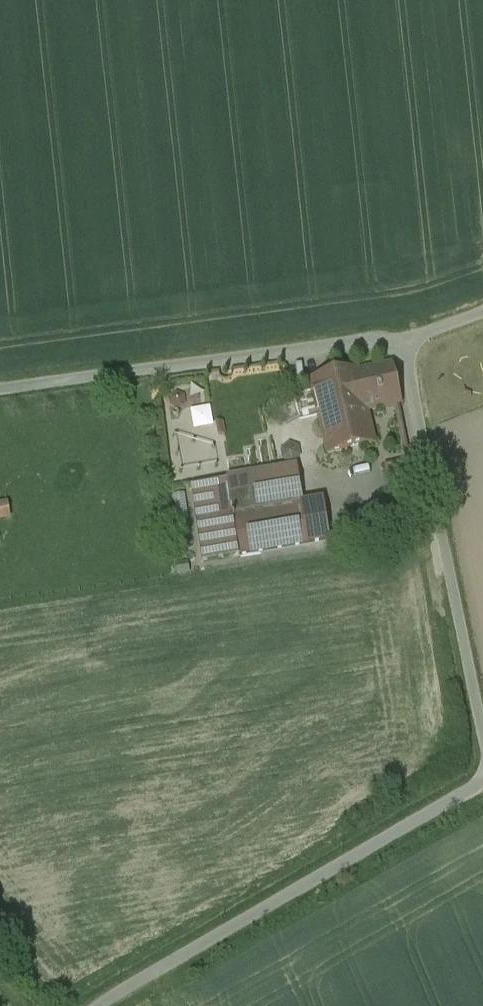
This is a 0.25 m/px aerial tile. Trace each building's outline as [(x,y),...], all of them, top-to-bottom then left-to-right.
[(356,373),(312,383),(329,454),(373,444),(365,412),(400,404),(391,367),(357,375),(356,373)] [(289,446),(282,452),(283,461),(292,465),(299,459),(298,450),(289,446)] [(295,470),(227,481),(227,482),(192,488),(203,563),(328,541),(322,502),(301,506),(295,470)]
